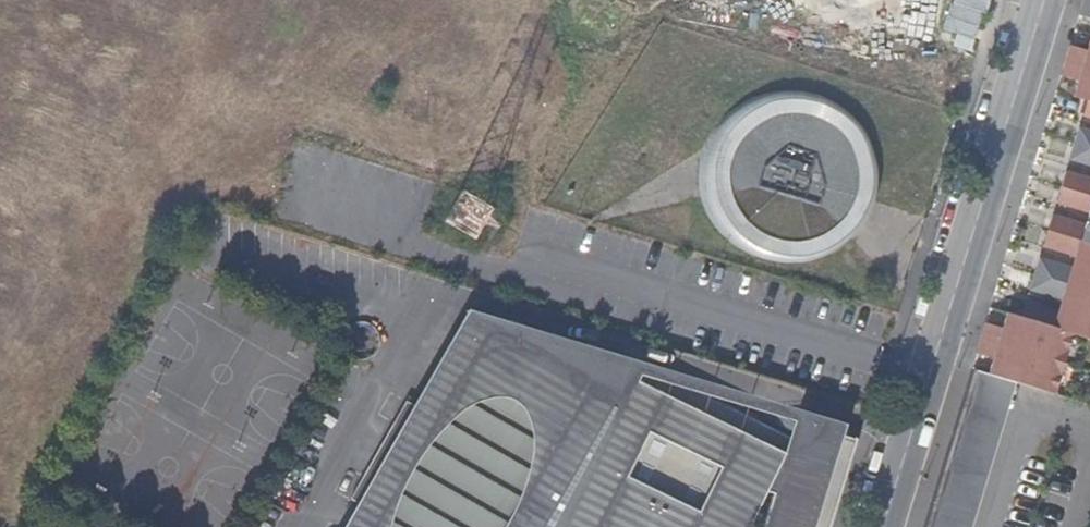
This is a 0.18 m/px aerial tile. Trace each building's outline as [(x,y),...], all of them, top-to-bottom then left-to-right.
[(1077,21),(1089,25),(1089,0),(1083,0),(1077,21)] [(1085,57),(1067,52),(1060,76),(1077,82),(1073,97),(1087,102),(1082,117),(1089,119),(1089,40),(1085,57)] [(735,103),(730,107),(726,111),(716,121),(710,129),(703,141),(698,156),(696,166),(696,180),(698,191),(699,201),(700,205),(704,213),(711,226),(720,237),(730,246),(743,254),(752,258),(763,261),(775,263),(794,264),(805,261),(810,260),(822,255),(833,249),(845,239),(853,231),(859,222),(866,208),(871,191),(872,178),(871,160),(866,143),(862,134),(854,123),(849,117),(844,112),(841,109),(829,100),(814,93),(807,91),(791,89),(773,89),(763,91),(757,92),(747,96),(735,103)] [(1079,129),(1069,160),(1089,167),(1089,132),(1079,129)] [(1066,172),(1056,204),(1089,214),(1089,179),(1066,172)] [(1052,216),(1043,248),(1081,260),(1079,271),(1039,259),(1029,292),(1068,303),(1065,314),(1025,304),(1021,319),(1007,314),(1002,330),(984,325),(975,355),(993,360),(989,375),(1055,395),(1073,335),(1089,341),(1089,227),(1052,216)] [(857,441),(644,366),(469,311),(415,406),(358,504),(346,526),(749,526),(765,494),(777,497),(768,526),(831,526),(857,441)] [(349,499),(358,504),(415,406),(405,400),(349,499)]
